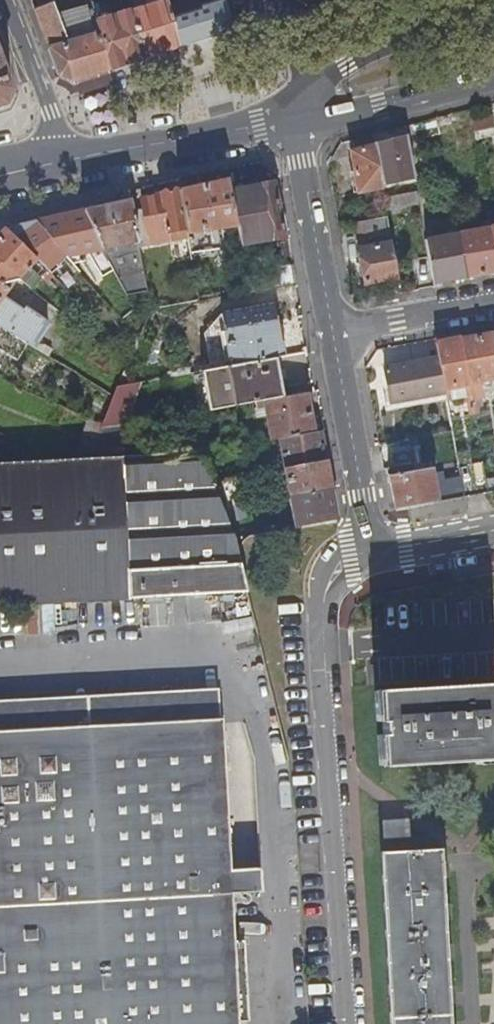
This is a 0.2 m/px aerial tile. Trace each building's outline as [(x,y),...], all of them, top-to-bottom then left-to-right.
[(47,42),(64,36),(57,16),(52,2),(42,5),(40,0),(31,0),(47,42)] [(146,57),(162,52),(179,46),(171,15),(167,0),(160,0),(132,9),(146,57)] [(179,46),(215,35),(231,30),(224,0),(215,0),(199,4),(200,7),(171,15),(179,46)] [(64,36),(47,42),(48,45),(94,32),(92,27),(88,28),(84,11),(92,9),(91,6),(57,16),(64,36)] [(94,32),(48,45),(59,75),(72,80),(89,74),(111,67),(96,20),(92,9),(84,11),(88,28),(92,27),(94,32)] [(96,20),(111,67),(129,62),(146,57),(132,9),(96,20)] [(5,102),(12,90),(0,60),(0,104),(5,102)] [(472,118),(474,127),(474,129),(493,125),(493,118),(493,113),(472,118)] [(474,127),(442,136),(452,186),(484,180),(474,129),(474,127)] [(407,135),(374,143),(382,184),(415,176),(407,135)] [(340,142),(330,158),(348,154),(345,140),(340,142)] [(382,184),(374,143),(351,149),(359,190),(382,187),(382,184)] [(227,168),(221,169),(223,179),(229,178),(227,168)] [(180,178),(182,188),(202,183),(199,174),(180,178)] [(182,188),(180,188),(187,232),(237,225),(231,189),(229,178),(223,179),(202,183),(182,188)] [(231,189),(237,225),(241,246),(285,235),(274,181),(231,189)] [(144,207),(133,209),(139,244),(188,234),(187,232),(180,188),(163,192),(163,193),(142,197),(144,207)] [(420,203),(417,190),(384,197),(387,210),(420,203)] [(104,246),(117,274),(127,293),(128,293),(147,289),(139,244),(133,209),(131,199),(84,209),(104,246)] [(84,209),(36,220),(65,253),(66,254),(104,246),(84,209)] [(388,215),(355,221),(359,237),(391,231),(388,215)] [(36,220),(6,227),(48,269),(51,271),(59,265),(56,261),(65,253),(36,220)] [(17,276),(31,288),(48,269),(6,227),(0,232),(0,262),(17,276)] [(493,227),(459,233),(467,276),(487,272),(493,271),(493,234),(493,227)] [(467,276),(459,233),(427,239),(435,282),(451,279),(467,276)] [(367,282),(399,276),(393,242),(360,248),(367,282)] [(29,343),(35,347),(51,323),(27,309),(25,312),(1,296),(17,276),(0,262),(0,325),(29,343)] [(298,281),(295,263),(276,266),(280,284),(298,281)] [(246,272),(249,289),(280,284),(276,266),(246,272)] [(211,325),(213,332),(282,320),(279,302),(223,313),(211,325)] [(282,320),(213,332),(219,366),(277,356),(284,355),(281,340),(286,339),(282,320)] [(18,360),(29,343),(0,325),(0,349),(18,360)] [(480,380),(493,377),(493,332),(486,334),(462,338),(470,382),(473,397),(482,395),(480,380)] [(473,397),(470,382),(462,338),(451,340),(437,342),(439,357),(445,386),(460,384),(462,396),(463,402),(473,400),(473,397)] [(284,395),(277,356),(219,366),(202,369),(209,409),(253,401),(284,395)] [(445,386),(439,357),(386,367),(392,402),(446,392),(445,386)] [(113,395),(103,424),(102,428),(123,424),(140,380),(117,384),(113,395)] [(460,384),(445,386),(446,392),(447,398),(462,396),(460,384)] [(284,395),(253,401),(256,417),(264,416),(268,439),(279,437),(316,430),(309,391),(284,395)] [(393,409),(447,399),(447,398),(446,392),(392,402),(393,409)] [(126,455),(123,424),(102,428),(101,431),(91,457),(126,455)] [(91,457),(101,431),(86,426),(75,458),(91,457)] [(316,430),(279,437),(284,466),(326,458),(320,429),(316,430)] [(418,436),(411,438),(416,464),(423,462),(418,436)] [(247,591),(234,538),(225,510),(214,483),(200,452),(126,455),(91,457),(75,458),(29,460),(0,461),(0,605),(247,591)] [(326,458),(284,466),(290,496),(331,488),(326,458)] [(392,481),(397,508),(438,500),(433,475),(432,468),(391,475),(392,481)] [(433,475),(438,500),(465,495),(465,494),(462,478),(446,481),(445,473),(433,475)] [(228,479),(214,483),(225,510),(240,507),(228,479)] [(290,496),(295,526),(337,518),(331,488),(290,496)] [(377,691),(382,766),(493,760),(493,683),(377,691)] [(0,732),(0,1023),(239,1023),(238,999),(248,998),(245,947),(234,947),(232,899),(263,897),(262,874),(230,874),(223,720),(0,732)] [(410,831),(409,818),(383,820),(384,839),(411,837),(410,831)] [(442,849),(380,852),(390,1023),(452,1023),(451,1019),(451,1010),(450,994),(443,871),(442,849)]
